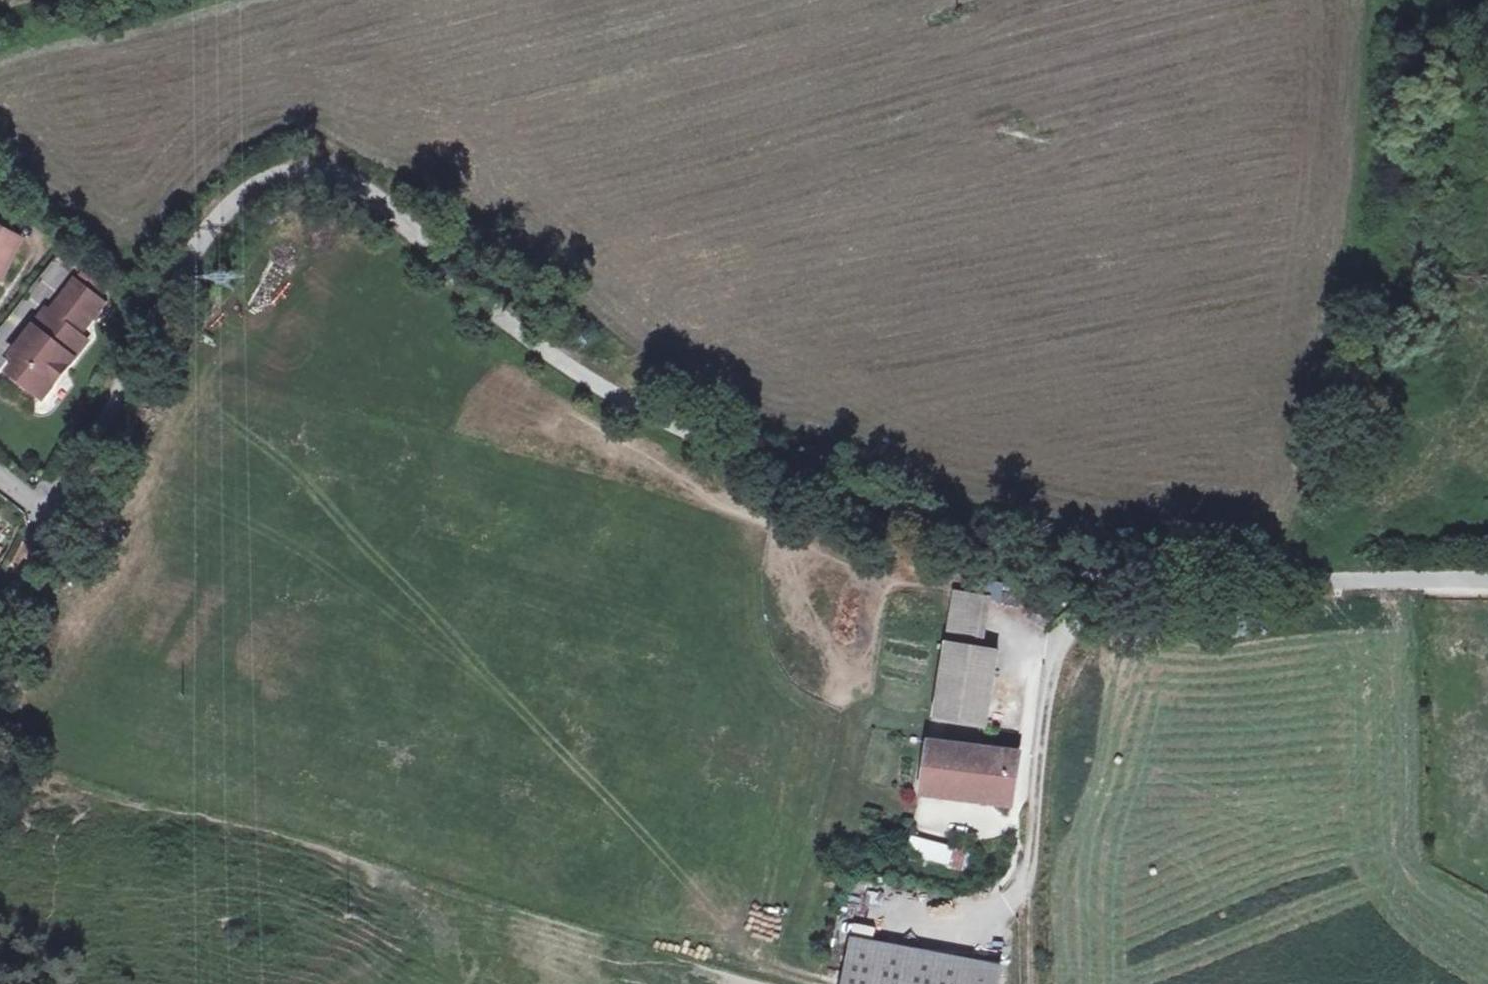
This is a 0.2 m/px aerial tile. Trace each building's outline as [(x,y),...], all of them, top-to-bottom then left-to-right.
[(22,239),(0,228),(0,279),(2,280),(22,239)] [(103,303),(76,282),(64,296),(92,318),(103,303)] [(42,399),(87,341),(79,335),(92,318),(64,296),(51,313),(47,310),(11,356),(17,360),(29,369),(19,381),(42,399)] [(19,381),(29,369),(17,360),(8,372),(19,381)] [(987,727),(999,650),(946,642),(933,719),(987,727)] [(1010,806),(1018,753),(929,743),(921,793),(1010,806)] [(967,870),(970,854),(912,839),(908,854),(948,864),(948,865),(967,870)] [(1000,973),(851,945),(844,983),(998,983),(1000,973)]
